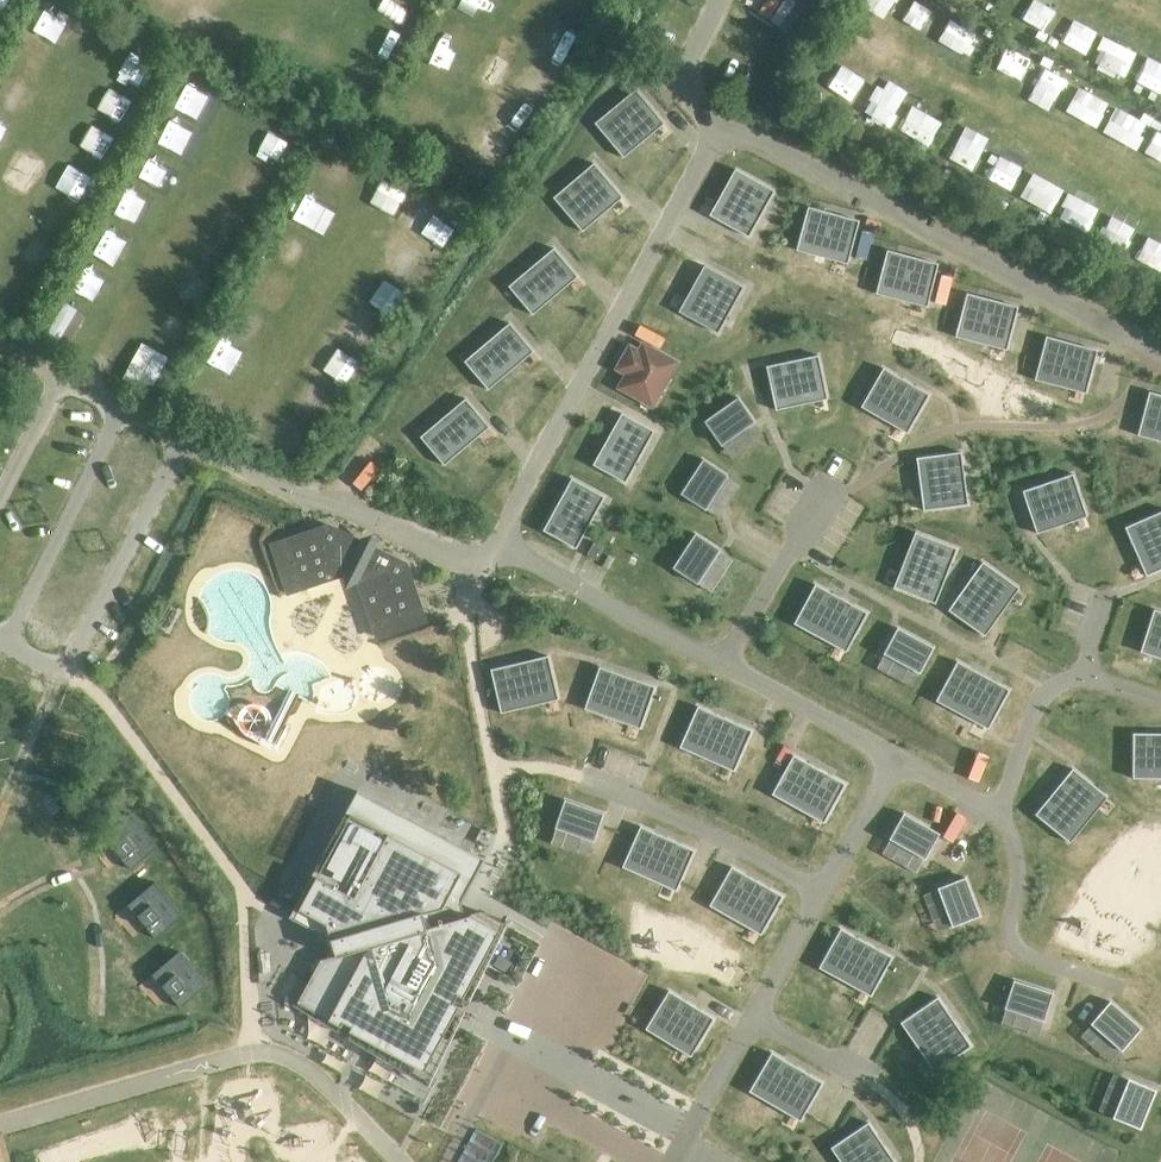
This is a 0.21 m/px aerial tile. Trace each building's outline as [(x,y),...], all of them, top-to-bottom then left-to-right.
[(595,123),(623,157),(624,156),(620,150),(658,118),(663,124),(664,123),(635,89),(595,123)] [(617,192),(621,198),(623,197),(594,162),(553,197),(582,231),(583,230),(579,224),(617,192)] [(710,214),(709,215),(749,237),(774,190),(735,169),(735,170),(741,173),(717,217),(710,214)] [(808,206),(796,250),(797,250),(799,243),(848,256),(846,263),(847,264),(859,220),(808,206)] [(578,276),(554,247),(508,286),(532,314),(534,313),(529,308),(572,271),(577,277),(578,276)] [(887,250),(875,293),(876,294),(878,287),(927,300),(925,306),(927,307),(938,263),(887,250)] [(710,268),(684,314),(717,332),(743,286),(710,268)] [(966,293),(955,336),(956,336),(958,330),(1007,342),(1005,349),(1006,350),(1018,306),(966,293)] [(534,351),(509,322),(464,361),(488,390),(489,388),(485,383),(528,347),(532,352),(534,351)] [(1097,350),(1046,336),(1036,373),(1087,386),(1097,350)] [(679,362),(643,341),(637,350),(626,343),(610,369),(622,376),(617,387),(654,407),(679,362)] [(818,355),(766,366),(775,410),(777,409),(775,402),(824,392),(826,399),(827,398),(818,355)] [(883,367),(860,406),(862,407),(865,401),(909,426),(906,432),(907,433),(929,394),(883,367)] [(1137,435),(1138,435),(1140,428),(1160,434),(1160,394),(1149,391),(1137,435)] [(738,397),(704,421),(705,422),(722,445),(723,444),(722,443),(753,422),(754,422),(738,399),(739,398),(738,397)] [(490,427),(465,398),(420,436),(444,465),(445,464),(441,458),(484,422),(488,428),(490,427)] [(654,430),(621,412),(621,414),(627,417),(600,467),(593,463),(592,464),(625,482),(654,430)] [(961,451),(916,457),(916,459),(923,458),(930,508),(923,509),(923,510),(968,504),(961,451)] [(703,458),(680,493),(681,494),(682,493),(706,509),(706,508),(705,507),(726,476),(727,477),(727,476),(704,460),(704,459),(703,458)] [(1073,473),(1022,490),(1037,533),(1038,533),(1036,526),(1084,509),(1086,516),(1087,516),(1073,473)] [(543,528),(543,530),(576,548),(604,496),(571,478),(571,479),(577,483),(550,532),(543,528)] [(1124,527),(1125,528),(1131,525),(1152,571),(1145,574),(1146,575),(1160,569),(1160,511),(1124,527)] [(345,573),(361,541),(328,525),(271,544),(288,593),(345,573)] [(957,548),(915,531),(914,533),(921,535),(900,588),(893,585),(893,586),(935,603),(957,548)] [(695,533),(672,568),(674,568),(698,583),(698,582),(698,581),(718,550),(719,551),(719,550),(696,534),(696,533),(695,533)] [(594,541),(587,554),(597,560),(605,547),(594,541)] [(376,637),(425,620),(406,563),(373,547),(357,580),(376,637)] [(982,561),(948,610),(985,636),(985,634),(980,630),(1012,584),(1018,588),(1019,587),(982,561)] [(815,583),(793,623),(795,624),(798,618),(848,645),(844,651),(846,652),(867,612),(815,583)] [(1140,651),(1141,652),(1143,645),(1160,651),(1160,611),(1154,609),(1140,651)] [(897,629),(884,653),(885,654),(885,653),(918,671),(918,672),(919,673),(932,648),(933,648),(934,647),(897,627),(896,628),(897,629)] [(548,655),(490,669),(501,712),(502,712),(500,705),(556,692),(557,699),(558,699),(548,655)] [(957,660),(936,700),(937,701),(940,694),(990,721),(987,728),(988,728),(1009,689),(957,660)] [(599,666),(584,708),(585,709),(588,702),(641,721),(639,728),(640,728),(655,686),(599,666)] [(697,705),(679,746),(680,747),(683,741),(735,764),(732,770),(733,771),(752,730),(697,705)] [(1133,733),(1132,777),(1134,778),(1134,770),(1160,771),(1160,733),(1133,733)] [(793,754),(771,793),(772,794),(776,788),(826,815),(822,822),(823,822),(845,783),(793,754)] [(1073,768),(1035,814),(1070,842),(1070,841),(1065,837),(1101,793),(1106,797),(1107,796),(1073,768)] [(486,858),(357,788),(291,909),(287,917),(331,941),(335,954),(318,959),(295,1003),(428,1085),(464,1008),(505,922),(483,910),(466,915),(462,901),(486,858)] [(592,840),(593,841),(602,814),(603,814),(604,813),(564,799),(564,801),(565,801),(555,828),(557,828),(557,827),(592,839),(592,840)] [(904,814),(890,839),(891,839),(891,838),(923,857),(923,858),(924,858),(938,834),(939,834),(940,833),(903,812),(903,813),(904,814)] [(143,821),(99,846),(115,878),(161,853),(143,821)] [(640,825),(622,866),(623,867),(626,860),(678,884),(675,890),(676,891),(694,849),(640,825)] [(731,866),(709,905),(710,905),(714,899),(763,927),(759,934),(761,934),(783,895),(731,866)] [(964,878),(938,888),(938,889),(939,889),(952,924),(951,924),(952,925),(978,915),(978,916),(980,915),(965,876),(964,877),(964,878)] [(129,910),(134,947),(186,940),(181,905),(129,910)] [(840,928),(818,967),(820,968),(823,961),(873,989),(869,995),(870,996),(892,956),(840,928)] [(500,955),(494,966),(506,974),(513,963),(500,955)] [(188,976),(137,975),(136,1012),(186,1013),(188,976)] [(1053,992),(1013,979),(1013,981),(1014,981),(1005,1008),(1006,1008),(1007,1007),(1042,1019),(1042,1020),(1043,1020),(1052,993),(1052,994),(1053,992)] [(668,990),(645,1028),(646,1029),(650,1023),(693,1049),(689,1055),(690,1056),(714,1018),(668,990)] [(937,996),(900,1022),(901,1023),(907,1019),(939,1066),(933,1070),(934,1071),(971,1045),(937,996)] [(1109,1002),(1091,1023),(1092,1024),(1093,1023),(1120,1048),(1120,1049),(1121,1050),(1139,1028),(1140,1029),(1141,1028),(1110,1000),(1109,1001),(1109,1002)] [(800,1120),(823,1082),(771,1052),(749,1090),(750,1091),(753,1085),(802,1114),(799,1120),(800,1120)] [(1113,1115),(1113,1116),(1139,1127),(1138,1127),(1140,1128),(1156,1089),(1154,1089),(1154,1090),(1128,1079),(1127,1080),(1128,1081),(1114,1115),(1113,1115)] [(868,1122),(831,1147),(832,1148),(837,1144),(850,1161),(896,1161),(868,1122)]
